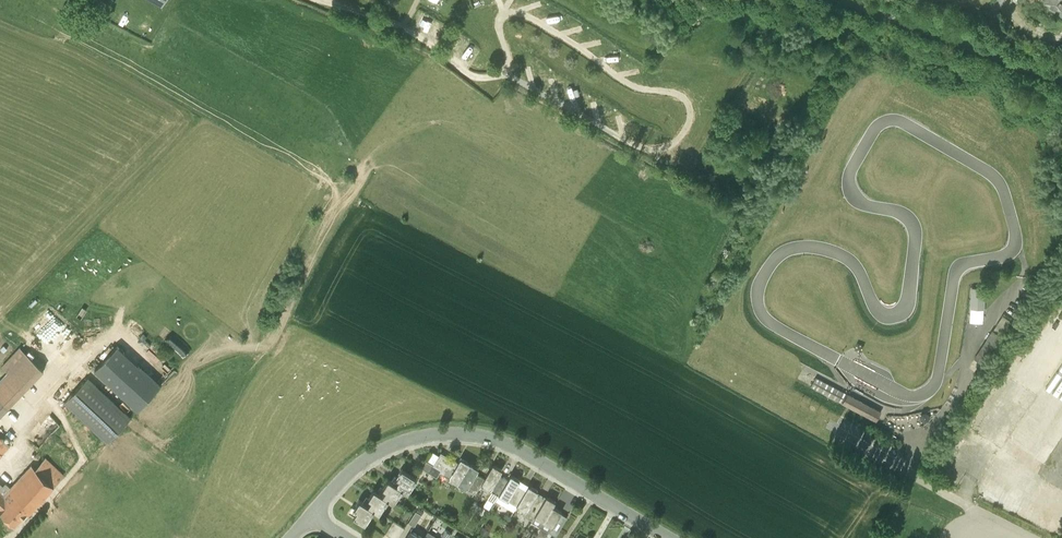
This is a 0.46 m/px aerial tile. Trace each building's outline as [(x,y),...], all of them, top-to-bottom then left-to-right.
[(162,9),(168,0),(146,0),(162,9)] [(522,39),(530,43),(534,34),(525,30),(522,39)] [(985,289),(972,288),(972,299),(984,300),(985,289)] [(1000,335),(993,330),(975,358),(982,363),(1000,335)] [(45,369),(20,347),(2,366),(8,372),(0,381),(0,417),(45,369)] [(136,411),(159,388),(117,348),(94,371),(136,411)] [(993,355),(989,352),(982,363),(987,365),(993,355)] [(816,377),(811,386),(838,400),(843,391),(816,377)] [(108,441),(130,418),(88,378),(66,401),(108,441)] [(848,394),(843,403),(875,420),(880,411),(848,394)] [(0,435),(0,457),(11,445),(0,435)] [(440,472),(457,482),(469,462),(461,457),(458,462),(441,452),(433,465),(442,470),(440,472)] [(32,510),(54,486),(54,485),(64,474),(47,458),(36,469),(32,465),(4,495),(0,491),(0,510),(15,524),(22,516),(25,518),(32,510)] [(422,468),(431,474),(437,477),(440,472),(442,470),(433,465),(426,460),(422,468)] [(476,493),(481,484),(485,478),(476,473),(479,468),(469,462),(457,482),(476,493)] [(494,502),(499,494),(508,479),(499,474),(502,469),(493,464),(485,478),(481,484),(492,490),(488,498),(483,505),(490,509),(494,502)] [(400,478),(397,484),(402,487),(408,491),(411,486),(417,477),(402,468),(397,476),(400,478)] [(508,479),(499,494),(516,504),(526,489),(517,484),(520,480),(511,474),(508,479)] [(402,487),(397,484),(388,478),(383,487),(386,488),(382,494),(388,498),(394,501),(402,487)] [(532,520),(534,515),(544,500),(535,495),(538,490),(528,485),(526,489),(516,504),(524,509),(522,514),(532,520)] [(372,499),(368,504),(374,508),(379,512),(388,498),(382,494),(374,489),(369,497),(372,499)] [(555,501),(546,495),(544,500),(531,521),(556,536),(566,518),(560,514),(562,511),(553,505),(555,501)] [(374,508),(368,504),(360,499),(354,507),(357,509),(354,515),(365,522),(374,508)] [(419,506),(416,510),(422,514),(425,509),(419,506)] [(422,514),(416,510),(409,522),(415,526),(422,514)] [(473,518),(471,521),(478,525),(482,520),(478,517),(473,518)] [(391,537),(399,524),(393,520),(385,533),(391,537)] [(393,537),(398,537),(405,528),(399,524),(391,537),(393,537)] [(484,526),(480,531),(488,536),(492,531),(484,526)] [(452,533),(446,529),(441,537),(449,537),(452,533)]
